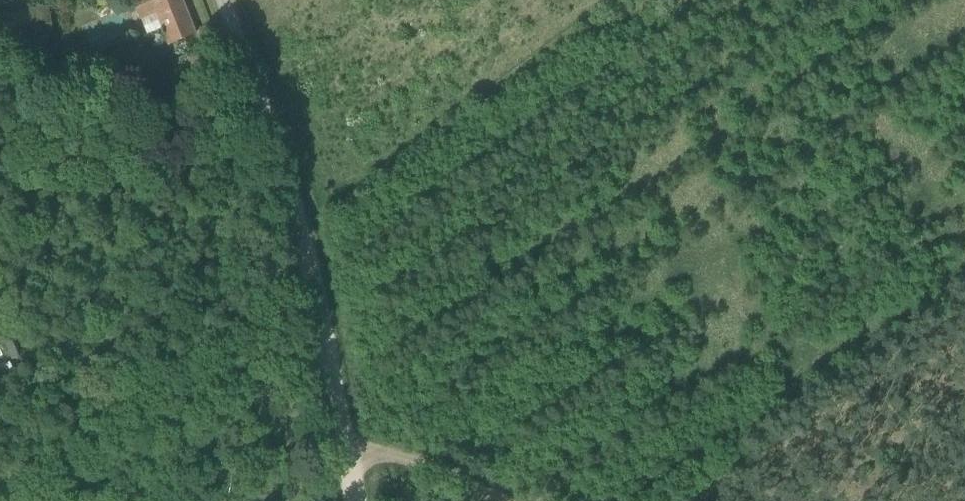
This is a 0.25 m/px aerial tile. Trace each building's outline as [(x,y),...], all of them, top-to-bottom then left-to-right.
[(142,18),(157,12),(164,29),(170,44),(197,33),(183,0),(134,0),(142,18)]
